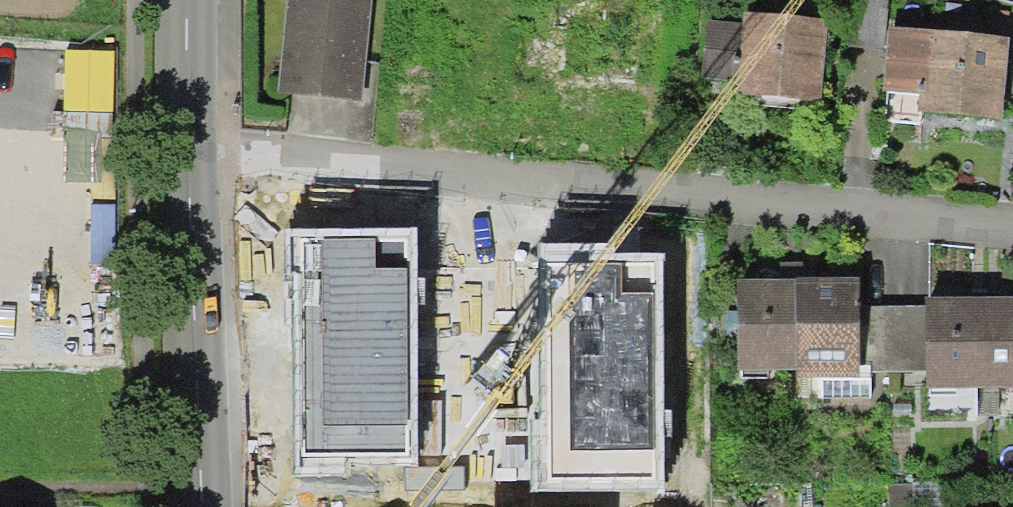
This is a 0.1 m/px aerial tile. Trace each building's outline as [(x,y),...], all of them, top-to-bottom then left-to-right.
[(282,99),(367,106),(375,0),(290,0),(282,99)] [(835,31),(749,23),(747,34),(743,89),(742,101),(828,109),(835,31)] [(747,34),(709,31),(705,87),(743,89),(747,34)] [(893,35),(890,96),(936,98),(934,126),(1012,130),(1012,42),(893,35)] [(871,285),(743,289),(745,383),(874,380),(871,285)] [(933,305),(937,395),(1012,392),(1012,302),(933,305)]
